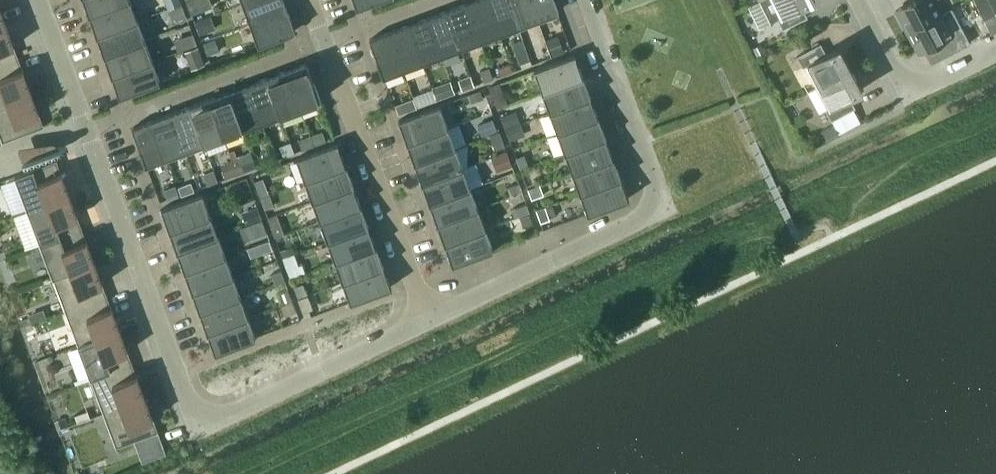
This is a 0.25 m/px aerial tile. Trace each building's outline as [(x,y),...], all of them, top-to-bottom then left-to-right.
[(89,13),(125,0),(84,0),(89,13)] [(96,34),(137,19),(130,0),(125,0),(89,13),(96,34)] [(192,13),(205,8),(202,0),(188,0),(187,0),(192,13)] [(284,0),(250,0),(243,3),(250,23),(288,9),(284,0)] [(466,3),(480,40),(500,32),(487,0),(473,0),(466,3)] [(519,25),(509,0),(487,0),(500,32),(519,25)] [(519,25),(538,18),(531,0),(509,0),(519,25)] [(538,18),(558,11),(554,0),(531,0),(538,18)] [(778,18),(783,28),(806,17),(801,6),(813,0),(760,0),(771,22),(778,18)] [(907,31),(942,12),(936,0),(915,0),(896,10),(907,31)] [(995,14),(988,0),(974,0),(984,19),(995,14)] [(187,16),(182,3),(171,7),(176,20),(187,16)] [(466,3),(447,10),(461,47),(480,40),(466,3)] [(296,30),(288,9),(250,23),(258,44),(296,30)] [(442,54),(461,47),(447,10),(428,17),(442,54)] [(953,33),(942,12),(907,31),(918,52),(953,33)] [(196,21),(201,34),(209,30),(204,17),(196,21)] [(428,17),(409,24),(423,61),(442,54),(428,17)] [(145,39),(137,19),(96,34),(104,54),(145,39)] [(409,24),(390,31),(403,68),(423,61),(409,24)] [(8,28),(0,31),(0,68),(20,61),(8,28)] [(384,76),(403,68),(390,31),(370,39),(384,76)] [(180,37),(183,48),(197,43),(193,32),(180,37)] [(559,37),(548,42),(553,55),(564,51),(559,37)] [(204,42),(208,55),(220,50),(215,38),(204,42)] [(104,54),(112,75),(152,59),(145,39),(104,54)] [(807,64),(819,85),(851,68),(840,47),(825,54),(820,43),(797,55),(803,67),(807,64)] [(761,44),(754,47),(757,54),(764,51),(761,44)] [(198,46),(184,51),(191,69),(205,64),(198,46)] [(531,63),(527,50),(517,53),(522,66),(531,63)] [(542,90),(583,75),(575,54),(534,69),(542,90)] [(160,80),(152,59),(112,75),(119,95),(160,80)] [(32,93),(20,61),(0,68),(0,105),(32,93)] [(306,62),(286,69),(300,107),(320,99),(306,62)] [(494,78),(490,66),(480,70),(485,81),(494,78)] [(851,68),(819,85),(830,106),(826,108),(832,120),(854,108),(848,97),(862,89),(851,68)] [(267,76),(281,114),(300,107),(286,69),(267,76)] [(462,90),(474,85),(470,75),(458,79),(462,90)] [(590,95),(583,75),(542,90),(549,111),(590,95)] [(267,76),(248,84),(262,121),(281,114),(267,76)] [(442,84),(446,95),(454,92),(450,81),(442,84)] [(503,93),(499,83),(490,86),(494,97),(503,93)] [(229,91),(243,128),(262,121),(248,84),(229,91)] [(481,89),(468,94),(471,102),(484,98),(481,89)] [(210,98),(224,135),(243,128),(229,91),(210,98)] [(32,93),(0,105),(0,134),(3,141),(44,126),(44,124),(43,124),(32,93)] [(557,131),(598,116),(590,95),(549,111),(557,131)] [(396,103),(399,113),(417,107),(414,97),(396,103)] [(190,105),(204,143),(224,135),(210,98),(190,105)] [(171,112),(185,150),(204,143),(190,105),(171,112)] [(399,120),(407,141),(447,126),(440,105),(399,120)] [(152,119),(166,157),(185,150),(171,112),(152,119)] [(506,127),(516,123),(512,112),(502,116),(506,127)] [(605,136),(598,116),(557,131),(565,151),(605,136)] [(493,118),(477,123),(482,136),(497,130),(493,118)] [(146,164),(147,164),(166,157),(152,119),(132,127),(146,164)] [(827,138),(838,132),(834,124),(822,130),(827,138)] [(520,136),(516,125),(506,128),(510,139),(520,136)] [(407,141),(414,161),(455,146),(447,126),(407,141)] [(495,150),(505,146),(500,130),(489,134),(495,150)] [(322,131),(311,135),(314,145),(326,141),(322,131)] [(311,135),(299,139),(303,149),(314,145),(311,135)] [(613,157),(605,136),(565,151),(572,172),(613,157)] [(280,144),(284,156),(295,152),(291,140),(280,144)] [(297,158),(305,179),(345,164),(338,143),(297,158)] [(414,161),(422,182),(463,166),(455,146),(414,161)] [(507,150),(495,154),(501,170),(513,166),(507,150)] [(251,152),(239,156),(245,171),(257,166),(251,152)] [(524,154),(516,157),(520,168),(528,165),(524,154)] [(239,156),(232,159),(238,173),(245,171),(239,156)] [(621,177),(613,157),(572,172),(580,192),(621,177)] [(15,175),(28,209),(69,194),(57,162),(58,161),(57,160),(15,175)] [(353,184),(345,164),(305,179),(312,199),(353,184)] [(422,182),(429,202),(470,187),(463,166),(422,182)] [(208,184),(218,180),(214,169),(204,173),(208,184)] [(621,177),(580,192),(588,213),(628,198),(621,177)] [(255,181),(259,192),(267,189),(263,178),(255,181)] [(182,194),(195,190),(191,181),(179,186),(182,194)] [(507,187),(510,195),(522,190),(519,182),(507,187)] [(167,200),(180,195),(175,184),(163,188),(167,200)] [(312,199),(320,219),(361,204),(353,184),(312,199)] [(540,184),(528,188),(532,198),(544,194),(540,184)] [(478,207),(470,187),(429,202),(437,222),(478,207)] [(161,208),(169,229),(210,214),(202,193),(161,208)] [(261,197),(265,209),(274,206),(270,193),(261,197)] [(28,209),(41,243),(82,227),(69,194),(28,209)] [(516,207),(518,215),(530,211),(527,203),(516,207)] [(220,204),(208,209),(210,214),(222,210),(220,204)] [(368,225),(361,204),(320,219),(327,240),(368,225)] [(262,218),(258,206),(249,209),(254,221),(262,218)] [(537,209),(541,222),(550,218),(545,206),(537,209)] [(437,222),(444,243),(485,227),(478,207),(437,222)] [(169,229),(177,250),(218,234),(210,214),(169,229)] [(533,223),(529,214),(520,217),(523,227),(533,223)] [(267,231),(263,219),(251,223),(255,235),(267,231)] [(270,222),(275,236),(284,233),(279,219),(270,222)] [(376,245),(368,225),(327,240),(335,260),(376,245)] [(41,243),(53,277),(94,261),(82,227),(41,243)] [(493,248),(485,227),(444,243),(452,264),(493,248)] [(177,250),(184,270),(225,255),(218,234),(177,250)] [(269,240),(261,243),(264,251),(272,248),(269,240)] [(283,256),(295,252),(292,245),(280,250),(283,256)] [(383,265),(376,245),(335,260),(342,281),(383,265)] [(233,275),(225,255),(184,270),(192,290),(233,275)] [(53,277),(66,311),(107,295),(94,261),(53,277)] [(290,277),(305,271),(302,263),(288,269),(290,277)] [(391,286),(383,265),(342,281),(350,301),(391,286)] [(285,279),(281,270),(272,273),(276,282),(285,279)] [(192,290),(200,311),(240,295),(233,275),(192,290)] [(303,283),(294,287),(298,296),(307,292),(303,283)] [(279,294),(283,303),(292,299),(288,290),(279,294)] [(299,298),(306,317),(312,315),(309,309),(313,308),(308,294),(299,298)] [(66,311),(78,345),(120,329),(107,295),(66,311)] [(200,311),(207,331),(248,316),(240,295),(200,311)] [(292,300),(281,304),(285,315),(296,311),(292,300)] [(256,337),(248,316),(207,331),(215,352),(256,337)] [(29,317),(19,321),(21,326),(31,322),(29,317)] [(132,363),(120,329),(78,345),(91,378),(132,363)] [(91,378),(104,412),(145,397),(132,363),(91,378)] [(153,418),(145,397),(104,412),(116,446),(158,431),(153,418)] [(68,425),(65,417),(59,420),(61,427),(68,425)]
